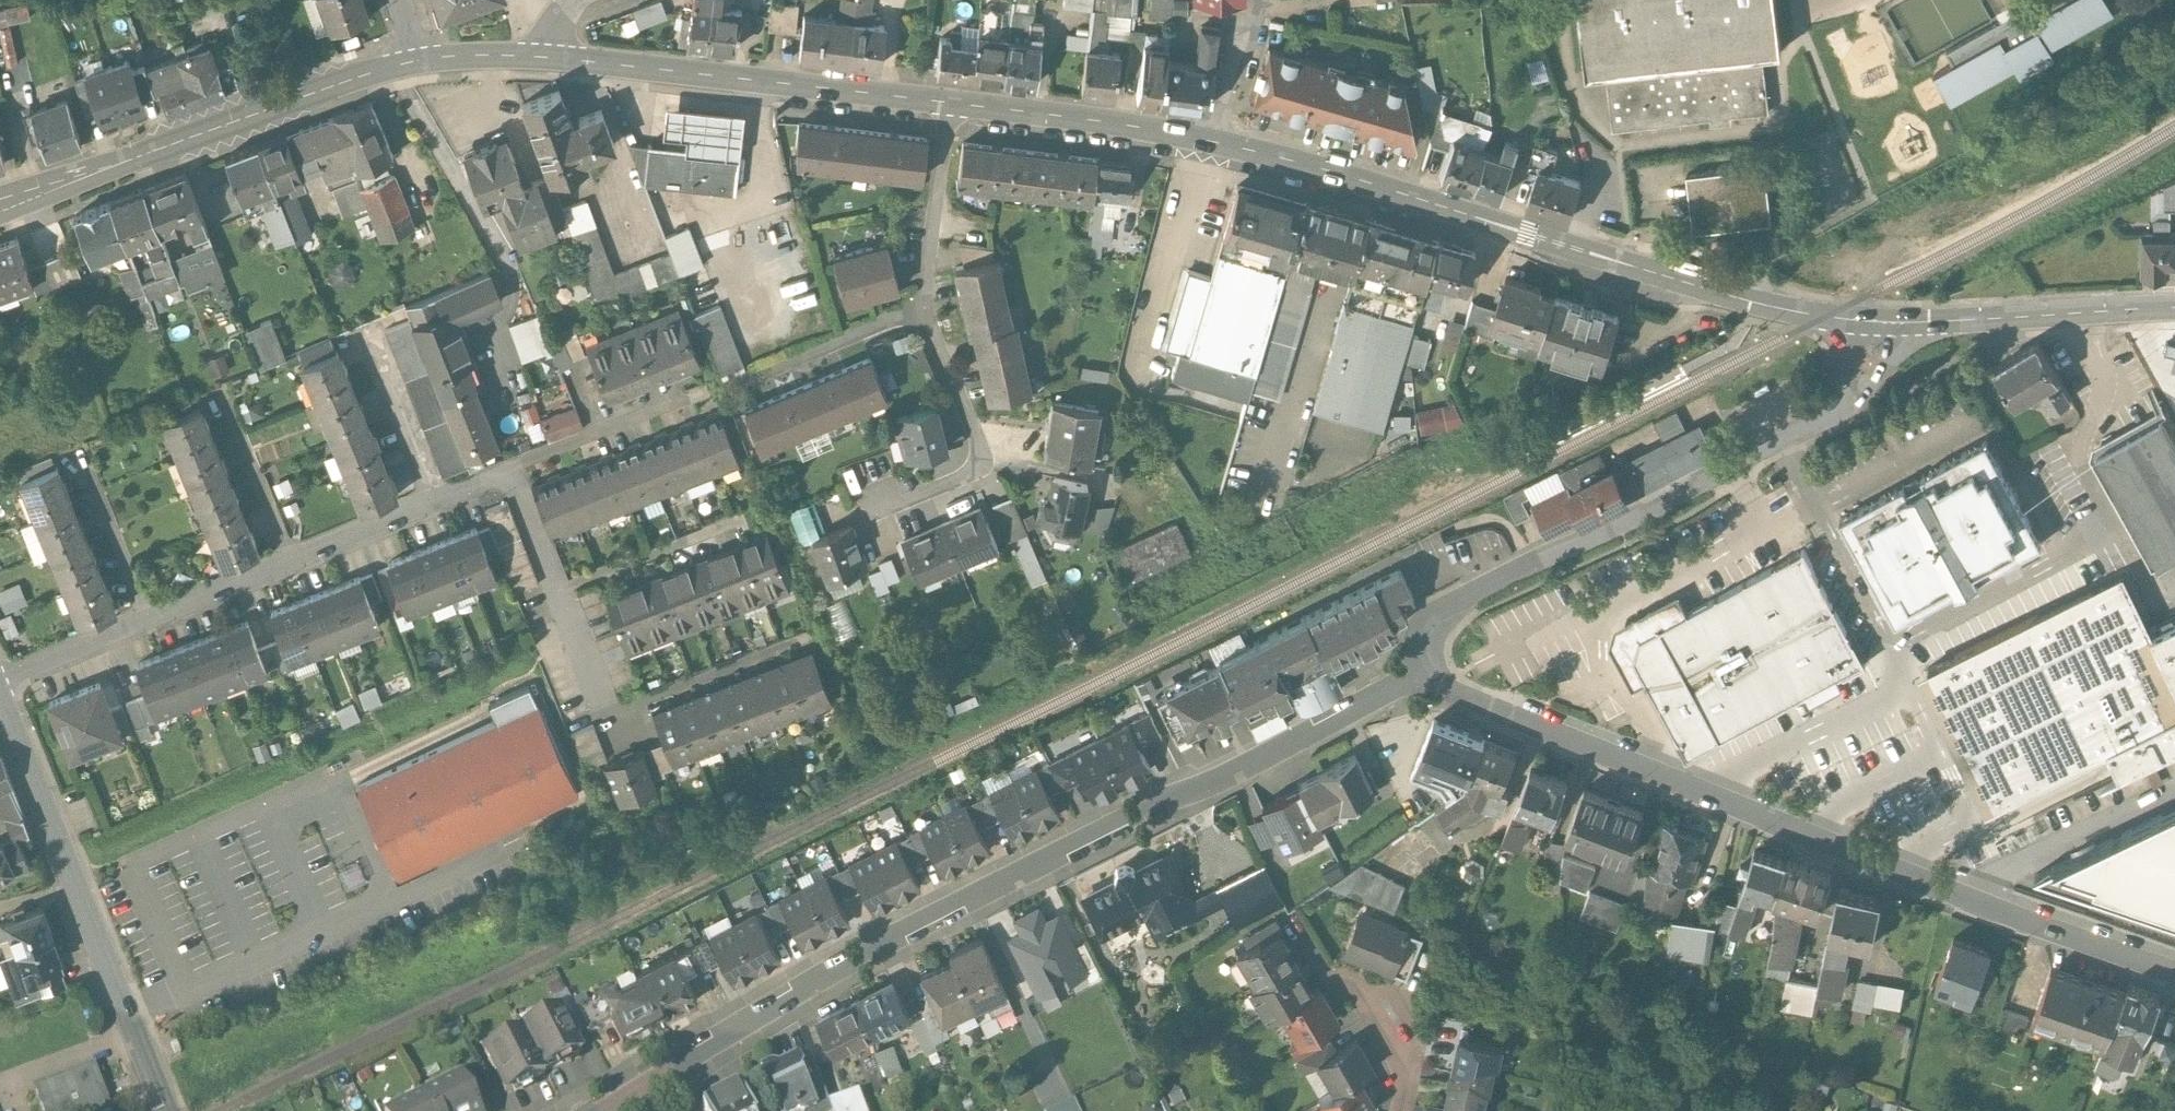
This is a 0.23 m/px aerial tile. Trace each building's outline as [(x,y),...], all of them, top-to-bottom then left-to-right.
[(328,33),(369,19),(362,0),(317,0),(328,33)] [(436,17),(480,0),(429,0),(436,17)] [(664,16),(658,0),(633,9),(639,25),(664,16)] [(682,17),(678,42),(704,45),(709,5),(710,0),(692,0),(689,18),(682,17)] [(840,17),(854,19),(856,0),(842,0),(840,17)] [(854,19),(864,21),(866,8),(869,9),(871,0),(856,0),(854,19)] [(1115,15),(1140,17),(1141,0),(1116,0),(1115,15)] [(1151,14),(1169,17),(1171,0),(1153,0),(1151,14)] [(1174,14),(1187,14),(1186,0),(1174,0),(1174,14)] [(1586,73),(1607,71),(1612,130),(1770,111),(1763,52),(1781,49),(1775,0),(1578,0),(1586,73)] [(1946,49),(1953,61),(1935,71),(1951,101),(2015,65),(2021,74),(2055,55),(2050,46),(2114,11),(2108,0),(2035,0),(1946,49)] [(24,4),(8,7),(11,21),(27,17),(24,4)] [(797,7),(772,4),(770,29),(794,31),(797,7)] [(709,5),(704,45),(734,50),(740,9),(709,5)] [(180,8),(162,14),(167,27),(185,21),(180,8)] [(1091,8),(1086,48),(1103,51),(1107,22),(1102,21),(1104,9),(1091,8)] [(840,17),(803,13),(798,54),(848,60),(854,19),(840,17)] [(864,21),(854,19),(848,60),(878,64),(883,23),(864,21)] [(0,25),(0,31),(5,60),(17,58),(11,23),(0,25)] [(1009,38),(1008,39),(1002,80),(1033,85),(1041,24),(1031,23),(1028,40),(1009,38)] [(1196,63),(1214,66),(1218,27),(1200,25),(1196,63)] [(1150,32),(1130,29),(1128,61),(1139,62),(1142,44),(1149,45),(1150,32)] [(1008,39),(979,35),(977,48),(973,76),(1002,80),(1008,39)] [(961,42),(941,39),(937,71),(973,76),(977,48),(960,46),(961,42)] [(1149,45),(1142,44),(1139,62),(1135,97),(1161,100),(1166,59),(1167,47),(1149,45)] [(195,76),(203,99),(225,91),(209,46),(178,57),(187,79),(195,76)] [(1103,51),(1086,48),(1081,89),(1113,93),(1118,52),(1103,51)] [(1253,101),(1330,123),(1348,72),(1269,48),(1253,101)] [(187,79),(178,57),(148,68),(155,88),(159,86),(168,111),(203,99),(195,76),(187,79)] [(1196,63),(1166,59),(1161,100),(1208,106),(1214,66),(1196,63)] [(108,67),(123,114),(144,107),(140,95),(131,68),(129,60),(108,67)] [(1430,143),(1452,151),(1457,137),(1485,147),(1492,126),(1441,108),(1446,94),(1436,90),(1430,63),(1414,66),(1417,82),(1425,120),(1430,143)] [(144,64),(131,68),(140,95),(153,91),(144,64)] [(123,114),(108,67),(86,74),(88,79),(99,112),(102,121),(123,114)] [(1401,86),(1348,72),(1330,123),(1412,146),(1414,143),(1409,123),(1425,120),(1417,82),(1401,86)] [(1925,109),(1946,99),(1933,73),(1913,83),(1925,109)] [(88,79),(76,83),(86,116),(99,112),(88,79)] [(522,100),(549,171),(550,175),(586,162),(583,153),(613,142),(599,107),(570,118),(558,87),(522,100)] [(65,99),(31,111),(48,156),(82,144),(65,99)] [(369,102),(332,116),(353,171),(391,156),(369,102)] [(734,152),(739,152),(743,111),(666,103),(663,133),(686,135),(685,146),(685,148),(734,153),(734,152)] [(1895,160),(1934,143),(1920,109),(1881,125),(1895,160)] [(356,176),(353,171),(332,116),(284,135),(300,174),(320,166),(328,188),(330,187),(356,176)] [(855,171),(859,132),(798,124),(795,144),(796,165),(855,171)] [(859,132),(855,171),(920,179),(925,139),(859,132)] [(284,135),(258,145),(278,197),(293,236),(295,242),(310,237),(293,191),(290,192),(288,187),(303,182),(300,174),(284,135)] [(472,149),(463,152),(463,155),(481,199),(497,194),(512,230),(514,229),(517,239),(556,224),(567,220),(562,207),(550,175),(549,171),(530,179),(529,177),(524,176),(521,178),(505,136),(496,139),(495,137),(471,146),(472,149)] [(1445,172),(1472,182),(1485,147),(1457,137),(1452,151),(1445,172)] [(645,180),(649,144),(650,141),(646,141),(646,143),(628,141),(643,180),(645,180)] [(1502,153),(1485,147),(1472,182),(1501,193),(1518,145),(1506,141),(1502,153)] [(1029,151),(962,143),(958,183),(1025,191),(1029,151)] [(734,153),(685,148),(685,146),(681,145),(680,147),(649,144),(645,180),(734,190),(735,186),(733,186),(736,155),(738,155),(739,152),(734,152),(734,153)] [(258,145),(224,158),(240,197),(261,189),(266,201),(278,197),(258,145)] [(1096,159),(1029,151),(1025,191),(1091,200),(1092,193),(1096,161),(1096,159)] [(1132,165),(1096,161),(1092,193),(1128,197),(1132,165)] [(1766,164),(1688,173),(1694,230),(1773,221),(1766,164)] [(1539,167),(1529,203),(1570,215),(1580,180),(1539,167)] [(184,173),(153,184),(169,228),(188,220),(194,235),(206,231),(184,173)] [(356,176),(330,187),(342,217),(368,206),(361,188),(356,176)] [(361,188),(368,206),(381,241),(412,229),(393,180),(389,178),(361,188)] [(159,231),(169,228),(153,184),(109,201),(126,244),(142,238),(156,274),(173,268),(170,258),(159,231)] [(1237,187),(1221,238),(1210,278),(1187,271),(1165,347),(1179,352),(1172,377),(1246,399),(1249,390),(1282,284),(1289,258),(1304,206),(1237,187)] [(266,201),(260,204),(275,243),(293,236),(278,197),(266,201)] [(562,207),(567,220),(598,301),(677,271),(670,251),(615,272),(587,198),(562,207)] [(89,258),(126,244),(109,201),(73,215),(89,258)] [(1352,277),(1367,225),(1304,206),(1289,258),(1282,284),(1309,292),(1317,266),(1352,277)] [(2154,218),(2154,234),(2143,234),(2143,274),(2167,274),(2167,264),(2174,264),(2174,235),(2170,235),(2170,218),(2154,218)] [(1368,221),(1367,225),(1352,277),(1314,408),(1379,426),(1399,359),(1407,332),(1434,240),(1368,221)] [(561,236),(556,224),(517,239),(522,250),(561,236)] [(687,227),(664,235),(670,251),(677,271),(702,263),(687,227)] [(0,245),(0,291),(31,280),(33,280),(28,265),(18,238),(0,245)] [(1475,253),(1434,240),(1418,295),(1436,301),(1441,279),(1465,286),(1475,253)] [(182,276),(184,282),(187,289),(223,276),(210,242),(181,253),(188,269),(182,276)] [(884,245),(832,258),(844,303),(896,289),(884,245)] [(72,249),(42,260),(52,287),(56,286),(82,277),(72,249)] [(173,268),(179,283),(184,282),(182,276),(188,269),(181,253),(170,258),(173,268)] [(42,260),(28,265),(33,280),(31,280),(36,293),(52,287),(42,260)] [(996,261),(955,270),(969,334),(974,333),(1010,324),(996,261)] [(351,265),(343,262),(333,267),(329,275),(333,285),(343,288),(353,283),(355,275),(351,265)] [(135,265),(120,271),(130,295),(138,292),(141,301),(139,301),(145,315),(153,311),(147,295),(141,279),(135,265)] [(156,274),(141,279),(147,295),(179,283),(173,268),(156,274)] [(412,325),(415,332),(447,318),(450,325),(457,322),(505,302),(492,272),(436,298),(405,310),(412,325)] [(1498,325),(1542,338),(1555,296),(1541,292),(1543,288),(1507,277),(1498,307),(1493,323),(1498,325)] [(1278,399),(1309,292),(1282,284),(1249,390),(1278,399)] [(1570,301),(1555,296),(1542,338),(1540,348),(1604,368),(1620,316),(1605,311),(1606,306),(1572,296),(1570,301)] [(1498,325),(1493,323),(1498,307),(1472,299),(1463,327),(1494,337),(1498,325)] [(721,306),(698,314),(721,373),(744,364),(721,306)] [(158,323),(153,311),(145,315),(142,316),(147,328),(158,323)] [(656,323),(675,371),(698,363),(679,315),(656,323)] [(1450,315),(1444,337),(1455,340),(1461,318),(1450,315)] [(447,318),(415,332),(467,457),(501,444),(468,364),(473,362),(457,322),(450,325),(447,318)] [(527,362),(552,352),(539,318),(514,327),(527,362)] [(270,319),(245,329),(260,368),(285,357),(270,319)] [(1010,324),(974,333),(989,398),(1029,389),(1014,322),(1010,324)] [(675,371),(656,323),(634,332),(652,380),(675,371)] [(415,332),(412,325),(389,335),(443,467),(467,457),(415,332)] [(652,380),(634,332),(611,341),(629,389),(652,380)] [(1430,340),(1407,332),(1399,359),(1422,366),(1430,340)] [(301,358),(303,363),(335,350),(330,339),(298,352),(301,358)] [(629,389),(611,341),(587,350),(605,398),(629,389)] [(2037,341),(1995,367),(2015,401),(2028,394),(2034,404),(2043,398),(2050,410),(2071,398),(2037,341)] [(2167,342),(2165,352),(2174,355),(2174,344),(2167,342)] [(303,363),(317,400),(352,387),(336,349),(335,350),(303,363)] [(301,358),(298,352),(285,357),(288,364),(301,358)] [(223,353),(208,359),(214,374),(229,368),(223,353)] [(869,357),(804,383),(819,421),(883,394),(869,357)] [(804,383),(744,408),(760,446),(819,421),(804,383)] [(317,400),(331,436),(366,422),(352,387),(317,400)] [(266,415),(260,400),(249,405),(255,419),(266,415)] [(1088,463),(1097,410),(1052,402),(1043,455),(1088,463)] [(1452,403),(1417,411),(1421,433),(1448,428),(1462,420),(1452,403)] [(180,456),(214,443),(199,406),(166,419),(180,456)] [(540,420),(534,406),(523,411),(529,424),(540,420)] [(583,429),(575,407),(543,419),(551,441),(583,429)] [(936,409),(896,419),(907,460),(921,456),(922,458),(947,451),(936,409)] [(1537,502),(1533,504),(1547,532),(1580,515),(1581,517),(1584,515),(1585,517),(1626,496),(1625,493),(1714,449),(1702,426),(1688,432),(1677,409),(1653,421),(1665,444),(1613,471),(1613,469),(1609,471),(1601,455),(1564,475),(1560,468),(1528,484),(1537,502)] [(2095,453),(2159,566),(2174,557),(2174,445),(2160,418),(2095,453)] [(694,430),(711,472),(738,461),(721,419),(694,430)] [(331,436),(345,472),(380,458),(366,422),(331,436)] [(711,472),(694,430),(667,440),(684,482),(711,472)] [(684,482),(667,440),(641,451),(658,493),(684,482)] [(1905,484),(1840,518),(1895,621),(2040,545),(1986,441),(1922,475),(1925,482),(1909,490),(1905,484)] [(194,491),(228,477),(214,443),(180,456),(194,491)] [(658,493),(641,451),(614,461),(631,503),(658,493)] [(56,465),(52,454),(19,467),(24,478),(56,465)] [(394,495),(380,458),(345,472),(360,508),(394,495)] [(631,503),(614,461),(586,472),(603,514),(631,503)] [(38,514),(71,500),(64,485),(67,484),(63,473),(60,475),(56,465),(24,478),(38,514)] [(603,514),(586,472),(560,483),(577,525),(603,514)] [(208,528),(243,515),(228,477),(194,491),(208,528)] [(292,489),(287,478),(275,483),(280,495),(292,489)] [(1088,487),(1056,479),(1050,502),(1044,500),(1040,519),(1052,521),(1051,528),(1055,537),(1068,539),(1076,534),(1078,527),(1079,527),(1079,525),(1083,509),(1088,487)] [(577,525),(560,483),(534,493),(550,535),(577,525)] [(71,500),(38,514),(52,549),(85,536),(81,526),(84,525),(80,516),(78,517),(71,500)] [(299,508),(295,500),(285,504),(289,513),(299,508)] [(1012,501),(996,508),(1010,539),(1026,532),(1012,501)] [(508,506),(487,514),(517,592),(538,585),(508,506)] [(1110,506),(1083,509),(1079,525),(1104,532),(1110,506)] [(941,526),(957,562),(996,545),(981,510),(941,526)] [(243,515),(208,528),(223,564),(257,550),(243,515)] [(812,540),(828,534),(823,522),(796,533),(800,545),(812,540)] [(1173,522),(1117,549),(1130,576),(1186,550),(1173,522)] [(828,534),(812,540),(827,578),(864,564),(849,526),(828,534)] [(957,562),(941,526),(903,542),(909,556),(907,556),(917,579),(957,562)] [(454,537),(473,585),(495,577),(476,528),(454,537)] [(1026,532),(1010,539),(1031,584),(1047,577),(1026,532)] [(85,536),(52,549),(68,586),(100,573),(94,558),(97,557),(92,546),(90,547),(85,536)] [(743,546),(762,594),(786,585),(767,536),(743,546)] [(473,585),(454,537),(432,545),(451,594),(473,585)] [(451,594),(432,545),(411,553),(430,602),(451,594)] [(762,594),(743,546),(720,555),(739,603),(762,594)] [(1632,626),(1619,633),(1614,650),(1633,685),(1646,679),(1687,757),(1718,740),(1719,742),(1720,741),(1719,739),(1776,709),(1777,711),(1779,710),(1778,708),(1805,694),(1806,695),(1807,694),(1807,693),(1834,678),(1835,680),(1836,679),(1836,677),(1863,663),(1864,664),(1866,663),(1864,660),(1862,661),(1847,634),(1849,633),(1848,631),(1847,632),(1833,608),(1835,607),(1834,605),(1832,606),(1819,581),(1821,581),(1820,579),(1819,580),(1804,553),(1805,552),(1803,548),(1802,549),(1803,551),(1775,565),(1775,564),(1773,565),(1774,567),(1747,581),(1746,580),(1744,581),(1745,582),(1718,597),(1717,595),(1715,596),(1716,598),(1689,612),(1688,611),(1687,611),(1681,600),(1651,616),(1650,613),(1631,623),(1632,626)] [(430,602),(411,553),(389,562),(391,568),(399,589),(407,611),(430,602)] [(739,603),(720,555),(697,563),(717,612),(739,603)] [(717,612),(697,563),(673,573),(692,622),(717,612)] [(399,589),(391,568),(380,573),(388,594),(399,589)] [(1261,638),(1287,692),(1297,712),(1344,689),(1330,662),(1396,629),(1392,619),(1403,613),(1399,604),(1412,598),(1398,570),(1261,638)] [(1986,811),(2108,753),(2119,778),(2174,751),(2174,624),(2154,634),(2123,572),(1919,671),(1986,811)] [(100,573),(68,586),(82,622),(115,608),(111,600),(114,598),(110,588),(107,589),(100,573)] [(692,622),(673,573),(652,581),(672,630),(692,622)] [(337,585),(357,635),(379,626),(369,601),(361,581),(359,576),(337,585)] [(380,597),(372,576),(361,581),(369,601),(380,597)] [(672,630),(652,581),(630,590),(650,639),(672,630)] [(26,601),(19,584),(0,592),(8,609),(26,601)] [(357,635),(337,585),(315,593),(335,643),(357,635)] [(610,609),(606,599),(601,588),(579,597),(587,618),(610,609)] [(650,639),(630,590),(606,599),(610,609),(619,633),(625,649),(650,639)] [(335,643),(315,593),(294,602),(314,652),(335,643)] [(314,652),(294,602),(272,611),(283,640),(291,661),(314,652)] [(17,630),(11,615),(0,619),(6,634),(17,630)] [(224,629),(244,678),(266,669),(259,650),(247,620),(224,629)] [(244,678),(224,629),(203,638),(222,687),(244,678)] [(625,649),(619,633),(597,642),(614,684),(636,675),(625,649)] [(222,687),(203,638),(181,646),(201,695),(222,687)] [(1287,692),(1261,638),(1216,660),(1218,665),(1238,704),(1243,714),(1287,692)] [(291,661),(283,640),(271,645),(280,669),(293,664),(291,661)] [(280,669),(271,645),(259,650),(266,669),(268,674),(280,669)] [(201,695),(181,646),(160,655),(179,704),(201,695)] [(789,661),(807,710),(830,701),(812,653),(789,661)] [(179,704),(160,655),(138,663),(150,694),(157,713),(179,704)] [(807,710),(789,661),(766,670),(784,718),(807,710)] [(1167,694),(1157,699),(1180,744),(1193,738),(1188,728),(1212,717),(1217,726),(1229,720),(1224,710),(1238,704),(1218,665),(1165,692),(1167,694)] [(784,718),(766,670),(743,678),(762,727),(784,718)] [(762,727),(743,678),(721,687),(740,735),(762,727)] [(99,683),(49,702),(69,754),(119,735),(109,708),(101,687),(99,683)] [(121,704),(112,683),(101,687),(109,708),(121,704)] [(380,699),(374,685),(358,692),(365,707),(380,699)] [(397,878),(578,795),(528,687),(490,705),(498,723),(356,787),(397,878)] [(740,735),(721,687),(699,696),(717,744),(740,735)] [(157,713),(150,694),(138,699),(146,719),(158,715),(157,713)] [(717,744),(699,696),(676,705),(694,753),(717,744)] [(146,719),(138,699),(127,703),(135,724),(146,719)] [(359,717),(353,702),(337,710),(344,724),(359,717)] [(694,753),(676,705),(653,713),(665,743),(672,761),(694,753)] [(1149,715),(1099,740),(1122,784),(1151,769),(1140,747),(1161,737),(1149,715)] [(153,735),(146,719),(135,724),(142,740),(153,735)] [(322,731),(318,720),(307,725),(312,736),(322,731)] [(1468,785),(1486,740),(1436,720),(1415,774),(1443,785),(1451,798),(1468,785)] [(583,768),(607,759),(594,726),(570,735),(583,768)] [(283,749),(278,739),(270,743),(275,753),(283,749)] [(1092,799),(1122,784),(1099,740),(1050,764),(1062,787),(1063,788),(1081,779),(1092,799)] [(1516,752),(1486,740),(1468,785),(1451,798),(1438,807),(1454,827),(1486,805),(1500,810),(1509,789),(1502,787),(1516,752)] [(270,755),(265,741),(254,746),(260,759),(270,755)] [(672,761),(665,743),(642,752),(652,778),(665,773),(663,768),(673,764),(672,761)] [(642,752),(606,765),(620,801),(655,787),(652,778),(642,752)] [(1372,790),(1354,753),(1319,771),(1320,773),(1299,784),(1301,787),(1316,819),(1372,790)] [(7,823),(24,815),(0,754),(0,809),(7,823)] [(225,767),(222,760),(214,764),(217,771),(225,767)] [(1050,764),(1037,771),(1048,794),(1062,787),(1050,764)] [(1570,779),(1532,764),(1515,808),(1528,813),(1544,819),(1542,824),(1554,829),(1561,811),(1558,810),(1570,779)] [(1037,771),(1013,783),(1035,827),(1059,815),(1048,794),(1037,771)] [(826,785),(821,774),(810,778),(814,790),(826,785)] [(1012,838),(1035,827),(1013,783),(990,794),(1001,816),(1012,838)] [(1644,810),(1584,786),(1564,838),(1624,864),(1644,810)] [(1316,819),(1301,787),(1261,807),(1266,815),(1282,850),(1322,830),(1316,819)] [(1001,816),(990,794),(979,799),(990,822),(1001,816)] [(990,822),(979,799),(967,805),(978,827),(990,822)] [(967,805),(943,817),(965,862),(989,850),(978,827),(967,805)] [(1454,827),(1438,807),(1416,824),(1432,844),(1454,827)] [(1528,813),(1515,808),(1503,842),(1521,849),(1531,824),(1524,822),(1528,813)] [(2035,877),(2174,925),(2174,808),(2035,877)] [(31,835),(24,815),(7,823),(13,837),(15,836),(17,841),(31,835)] [(1282,850),(1266,815),(1250,823),(1273,871),(1289,864),(1282,850)] [(941,873),(965,862),(943,817),(919,829),(920,830),(931,852),(941,873)] [(1708,842),(1664,826),(1649,866),(1689,881),(1693,883),(1708,842)] [(931,852),(920,830),(908,836),(919,858),(931,852)] [(0,843),(0,876),(27,862),(17,841),(15,836),(13,837),(0,843)] [(919,858),(908,836),(896,842),(907,864),(919,858)] [(896,842),(873,853),(895,899),(919,887),(907,864),(896,842)] [(1565,855),(1566,843),(1551,842),(1546,891),(1561,892),(1562,881),(1565,855)] [(1756,893),(1776,900),(1789,863),(1756,851),(1750,868),(1741,865),(1737,875),(1746,878),(1740,897),(1753,902),(1756,893)] [(872,910),(895,899),(873,853),(849,865),(851,867),(862,889),(872,910)] [(1586,891),(1596,867),(1565,855),(1562,881),(1586,891)] [(1188,902),(1166,858),(1135,873),(1134,869),(1124,866),(1117,870),(1114,878),(1116,882),(1085,898),(1103,933),(1146,912),(1147,915),(1144,917),(1152,934),(1155,933),(1156,935),(1195,916),(1188,902)] [(1345,873),(1338,860),(1322,867),(1328,885),(1345,873)] [(1473,860),(1465,865),(1465,873),(1473,878),(1480,873),(1481,865),(1473,860)] [(1345,873),(1328,885),(1396,911),(1406,885),(1359,863),(1345,873)] [(1833,877),(1789,863),(1776,900),(1793,906),(1820,915),(1833,877)] [(1283,902),(1263,864),(1218,888),(1225,901),(1237,925),(1283,902)] [(1689,881),(1649,866),(1646,904),(1678,915),(1689,881)] [(862,889),(851,867),(839,873),(850,895),(862,889)] [(850,895),(839,873),(827,879),(838,901),(850,895)] [(826,878),(803,889),(825,933),(848,921),(838,901),(827,879),(826,878)] [(1225,901),(1218,888),(1188,902),(1195,916),(1225,901)] [(801,944),(825,933),(803,889),(780,901),(791,924),(801,944)] [(1625,906),(1592,894),(1583,918),(1616,930),(1625,906)] [(1879,903),(1840,894),(1826,957),(1846,962),(1849,948),(1846,945),(1847,940),(1870,945),(1879,903)] [(1753,902),(1740,897),(1737,905),(1729,928),(1747,934),(1757,903),(1753,902)] [(1729,928),(1737,905),(1721,900),(1716,928),(1728,931),(1729,928)] [(1793,906),(1776,900),(1774,939),(1770,960),(1793,965),(1796,967),(1803,919),(1793,916),(1793,906)] [(791,924),(780,901),(768,907),(768,908),(779,930),(791,924)] [(779,930),(768,908),(756,914),(757,914),(768,936),(780,931),(779,930)] [(1047,922),(1040,908),(1018,919),(1025,934),(1012,940),(1040,995),(1054,988),(1048,976),(1063,969),(1068,980),(1085,971),(1073,947),(1057,917),(1047,922)] [(50,938),(40,909),(0,924),(0,939),(10,935),(15,952),(50,938)] [(1409,931),(1360,913),(1343,954),(1393,973),(1409,931)] [(757,914),(734,926),(756,970),(779,958),(768,936),(757,914)] [(1280,933),(1283,931),(1276,918),(1241,937),(1247,947),(1259,940),(1261,943),(1280,933)] [(1716,925),(1676,919),(1670,953),(1711,959),(1716,928),(1716,925)] [(733,982),(756,970),(734,926),(711,938),(722,960),(733,982)] [(1247,947),(1237,953),(1256,986),(1293,964),(1297,962),(1280,933),(1261,943),(1259,940),(1247,947)] [(50,938),(15,952),(20,964),(10,968),(16,982),(27,978),(46,971),(48,975),(57,971),(54,961),(58,959),(50,938)] [(722,960),(711,938),(699,944),(710,966),(722,960)] [(950,954),(952,961),(980,1020),(986,1034),(1001,1028),(994,1013),(1010,1005),(980,939),(950,954)] [(1989,953),(1954,939),(1935,987),(1973,1002),(1979,987),(1986,990),(1994,986),(1997,979),(1992,971),(1983,968),(1989,953)] [(1084,942),(1073,947),(1085,971),(1090,981),(1101,975),(1084,942)] [(710,966),(698,943),(687,949),(699,971),(710,966)] [(699,971),(687,949),(676,955),(687,977),(699,971)] [(15,952),(0,958),(0,960),(10,984),(16,982),(10,968),(20,964),(15,952)] [(676,955),(675,954),(636,974),(639,980),(659,1018),(698,999),(687,977),(676,955)] [(1846,962),(1826,957),(1820,986),(1816,1003),(1829,1006),(1832,994),(1842,997),(1850,962),(1846,962)] [(1793,965),(1770,960),(1766,981),(1786,985),(1788,979),(1790,979),(1793,965)] [(961,1029),(980,1020),(952,961),(921,975),(932,999),(942,1021),(954,1015),(961,1029)] [(1256,986),(1250,989),(1268,1019),(1281,1011),(1311,994),(1293,964),(1256,986)] [(61,970),(57,971),(48,975),(46,971),(27,978),(16,982),(10,984),(16,1002),(66,984),(61,970)] [(2126,1002),(2053,977),(2037,1026),(2108,1050),(2126,1002)] [(1790,979),(1788,979),(1786,985),(1780,1010),(1813,1017),(1816,1003),(1820,986),(1790,979)] [(659,1018),(639,980),(599,1000),(622,1045),(662,1025),(659,1018)] [(1877,984),(1860,981),(1855,1008),(1872,1011),(1873,1005),(1877,984)] [(892,983),(857,1001),(873,1033),(907,1016),(892,983)] [(1902,988),(1877,984),(1873,1005),(1898,1010),(1902,988)] [(1311,994),(1281,1011),(1298,1040),(1319,1029),(1336,1019),(1319,990),(1311,994)] [(2126,1002),(2108,1050),(2099,1072),(2112,1077),(2119,1074),(2124,1062),(2131,1065),(2157,1000),(2131,990),(2126,1002)] [(561,1012),(576,1040),(587,1035),(567,995),(554,1002),(559,1013),(561,1012)] [(922,1013),(924,1018),(934,1040),(947,1034),(942,1021),(932,999),(931,1003),(928,1008),(922,1013)] [(833,1054),(873,1033),(857,1001),(817,1021),(833,1054)] [(576,1040),(561,1012),(559,1013),(522,1032),(523,1035),(542,1072),(582,1052),(576,1040)] [(2027,1024),(2007,1017),(1998,1041),(2018,1048),(2027,1024)] [(924,1018),(913,1024),(926,1053),(937,1048),(934,1040),(924,1018)] [(1906,1027),(1895,1023),(1892,1035),(1903,1038),(1906,1027)] [(1295,1058),(1326,1041),(1319,1029),(1298,1040),(1289,1045),(1295,1058)] [(544,1075),(542,1072),(523,1035),(485,1054),(505,1095),(544,1075)] [(1462,1038),(1454,1072),(1491,1080),(1495,1081),(1503,1046),(1462,1038)] [(1318,1063),(1333,1054),(1326,1041),(1295,1058),(1303,1072),(1319,1064),(1318,1063)] [(1333,1054),(1318,1063),(1319,1064),(1335,1091),(1356,1078),(1372,1069),(1356,1041),(1333,1054)] [(2164,1046),(2159,1060),(2172,1065),(2174,1057),(2174,1050),(2164,1046)] [(893,1047),(875,1054),(886,1082),(904,1075),(893,1047)] [(799,1060),(782,1069),(774,1065),(761,1072),(780,1110),(811,1110),(817,1108),(801,1075),(803,1069),(802,1066),(799,1060)] [(802,1066),(803,1069),(801,1075),(817,1108),(811,1110),(831,1110),(829,1104),(812,1061),(802,1066)] [(36,1092),(43,1110),(109,1110),(94,1070),(36,1092)] [(1447,1107),(1466,1110),(1485,1110),(1491,1080),(1454,1072),(1447,1107)] [(1375,1108),(1369,1098),(1375,1094),(1370,1086),(1363,1090),(1356,1078),(1335,1091),(1319,1101),(1325,1110),(1370,1110),(1375,1108)] [(404,1110),(478,1110),(463,1081),(404,1110)] [(1825,1102),(1831,1087),(1816,1081),(1810,1096),(1825,1102)] [(1172,1087),(1165,1090),(1174,1107),(1185,1102),(1178,1089),(1174,1091),(1172,1087)] [(739,1090),(703,1108),(704,1110),(750,1110),(739,1090)] [(859,1093),(829,1104),(831,1110),(866,1110),(859,1093)] [(1052,1110),(1079,1110),(1073,1100),(1052,1110)]
